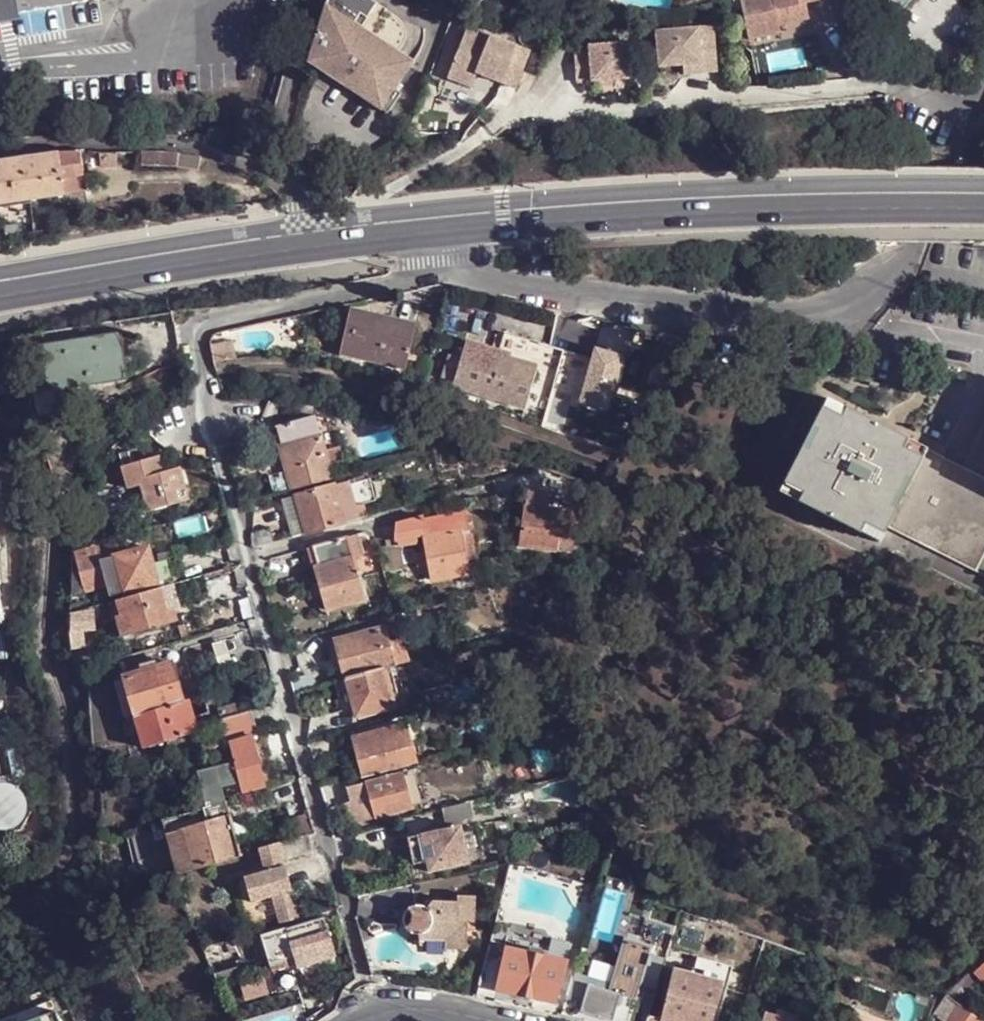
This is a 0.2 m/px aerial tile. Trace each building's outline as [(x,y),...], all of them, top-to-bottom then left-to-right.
[(389,112),(401,92),(395,89),(413,60),(354,22),(360,14),(366,18),(377,1),(375,0),(326,0),(307,61),(389,112)] [(817,0),(746,0),(754,39),(787,33),(785,20),(783,20),(780,7),(817,0)] [(780,7),(783,20),(785,20),(854,6),(851,0),(817,0),(780,7)] [(535,50),(471,25),(451,75),(476,85),(482,73),(484,69),(491,71),(489,75),(505,81),(520,87),(535,50)] [(720,28),(662,32),(664,67),(689,66),(708,65),(709,74),(725,72),(720,28)] [(639,43),(595,45),(595,53),(580,54),(582,83),(642,79),(639,43)] [(708,65),(689,66),(690,75),(709,74),(708,65)] [(162,149),(143,149),(142,167),(181,169),(182,151),(162,149)] [(87,150),(63,151),(70,193),(93,190),(87,150)] [(1,160),(4,172),(0,173),(0,199),(0,201),(36,196),(36,199),(70,193),(63,151),(1,160)] [(117,152),(109,151),(109,166),(118,166),(117,152)] [(36,199),(36,196),(0,201),(1,208),(37,203),(36,199)] [(342,351),(408,366),(415,333),(386,326),(388,319),(351,311),(342,351)] [(388,319),(386,326),(415,333),(417,326),(388,319)] [(118,333),(43,345),(50,389),(75,385),(74,378),(125,371),(118,333)] [(499,359),(536,370),(614,393),(629,375),(505,338),(499,359)] [(525,407),(536,370),(499,359),(490,356),(486,348),(473,344),(465,348),(453,386),(478,393),(479,391),(507,399),(506,401),(525,407)] [(38,346),(45,394),(126,381),(125,371),(74,378),(75,385),(50,389),(43,345),(38,346)] [(841,415),(846,407),(826,397),(822,406),(841,415)] [(908,437),(846,407),(841,415),(822,406),(783,483),(803,492),(798,502),(861,533),(865,524),(884,533),(886,529),(923,456),(903,446),(908,437)] [(341,452),(326,456),(315,418),(279,428),(284,447),(281,448),(292,490),(332,478),(330,471),(343,467),(341,452)] [(903,446),(923,456),(927,448),(908,437),(903,446)] [(927,448),(923,456),(886,529),(983,577),(983,476),(927,448)] [(160,453),(125,463),(132,492),(145,488),(151,510),(189,500),(180,467),(164,471),(160,453)] [(376,500),(370,479),(355,483),(360,504),(376,500)] [(297,495),(307,533),(359,519),(348,481),(297,495)] [(778,492),(798,502),(803,492),(783,483),(778,492)] [(566,508),(532,503),(530,509),(565,514),(566,508)] [(527,508),(521,546),(576,555),(582,517),(565,514),(530,509),(527,508)] [(423,518),(395,525),(394,542),(397,542),(398,548),(418,545),(418,539),(423,538),(426,554),(428,564),(431,581),(469,575),(467,565),(476,563),(467,512),(424,521),(423,518)] [(865,524),(861,533),(880,543),(884,533),(865,524)] [(253,548),(276,542),(273,528),(254,533),(251,540),(253,548)] [(347,538),(354,567),(363,565),(357,536),(347,538)] [(364,600),(354,567),(347,538),(313,548),(318,567),(316,568),(327,611),(364,600)] [(159,586),(148,547),(101,559),(97,547),(76,552),(85,589),(108,584),(105,573),(118,569),(124,592),(135,589),(137,593),(159,586)] [(76,552),(73,553),(70,593),(85,589),(76,552)] [(13,655),(0,579),(0,657),(13,655)] [(166,610),(159,586),(137,593),(119,598),(123,614),(118,615),(123,634),(169,621),(166,610)] [(174,608),(166,610),(169,621),(177,619),(174,608)] [(93,609),(69,613),(68,627),(71,648),(83,647),(83,630),(95,628),(93,609)] [(401,635),(398,624),(385,627),(390,644),(403,641),(407,640),(405,634),(401,635)] [(390,644),(385,627),(336,640),(346,679),(383,669),(408,662),(406,653),(403,641),(390,644)] [(193,733),(173,662),(123,675),(124,678),(134,712),(144,747),(193,733)] [(394,708),(383,669),(346,679),(336,681),(339,694),(349,692),(356,718),(394,708)] [(134,712),(124,678),(114,681),(123,715),(134,712)] [(258,734),(250,710),(220,720),(223,731),(224,731),(228,743),(232,742),(251,735),(258,734)] [(424,741),(419,721),(407,725),(412,744),(424,741)] [(412,744),(407,725),(352,738),(356,756),(349,757),(355,778),(417,763),(412,744)] [(265,784),(251,735),(232,742),(234,747),(232,748),(236,760),(199,771),(210,806),(226,801),(228,800),(223,782),(240,777),(244,790),(265,784)] [(356,756),(352,738),(345,741),(349,757),(356,756)] [(174,761),(168,742),(155,746),(158,758),(147,762),(149,769),(174,761)] [(210,806),(199,771),(191,774),(201,808),(204,807),(210,806)] [(412,808),(403,772),(352,785),(362,822),(412,808)] [(9,776),(0,782),(0,832),(33,809),(9,776)] [(241,854),(226,801),(210,806),(204,807),(209,821),(167,834),(178,872),(241,854)] [(469,863),(461,827),(464,819),(472,816),(468,801),(442,808),(447,830),(409,837),(414,864),(427,862),(438,860),(440,870),(469,863)] [(314,832),(310,819),(291,825),(294,838),(308,834),(314,832)] [(294,838),(278,842),(283,858),(312,850),(308,834),(294,838)] [(278,842),(260,848),(266,871),(245,876),(251,901),(273,895),(281,923),(300,917),(278,842)] [(440,870),(438,860),(427,862),(430,871),(440,870)] [(476,896),(458,895),(458,900),(433,899),(426,906),(420,905),(419,905),(412,907),(406,911),(404,919),(406,926),(411,932),(418,933),(419,939),(446,940),(446,949),(467,948),(468,921),(475,922),(476,896)] [(623,911),(613,945),(621,948),(610,985),(574,974),(567,995),(565,1001),(583,1006),(580,1013),(608,1020),(613,1020),(616,1013),(633,1018),(642,985),(657,989),(676,926),(623,911)] [(330,934),(325,915),(262,934),(270,962),(297,954),(295,945),(330,934)] [(295,945),(297,954),(300,962),(335,951),(330,934),(295,945)] [(558,992),(566,963),(506,948),(496,989),(554,1003),(558,992)] [(700,959),(694,975),(722,983),(729,985),(734,968),(700,959)] [(974,971),(983,981),(983,961),(974,971)] [(491,988),(496,965),(486,962),(479,985),(491,988)] [(722,983),(694,975),(674,969),(660,1018),(670,1020),(711,1020),(722,983)] [(977,992),(964,977),(953,988),(965,1002),(977,992)] [(565,1001),(567,995),(558,992),(554,1003),(564,1005),(565,1001)] [(755,1012),(759,1000),(747,996),(744,1009),(755,1012)] [(945,996),(932,1014),(942,1020),(980,1020),(945,996)] [(20,1020),(62,1020),(57,1007),(20,1020)] [(786,1020),(796,1020),(797,1018),(775,1010),(773,1017),(786,1020)] [(856,1012),(852,1020),(879,1020),(856,1012)]
